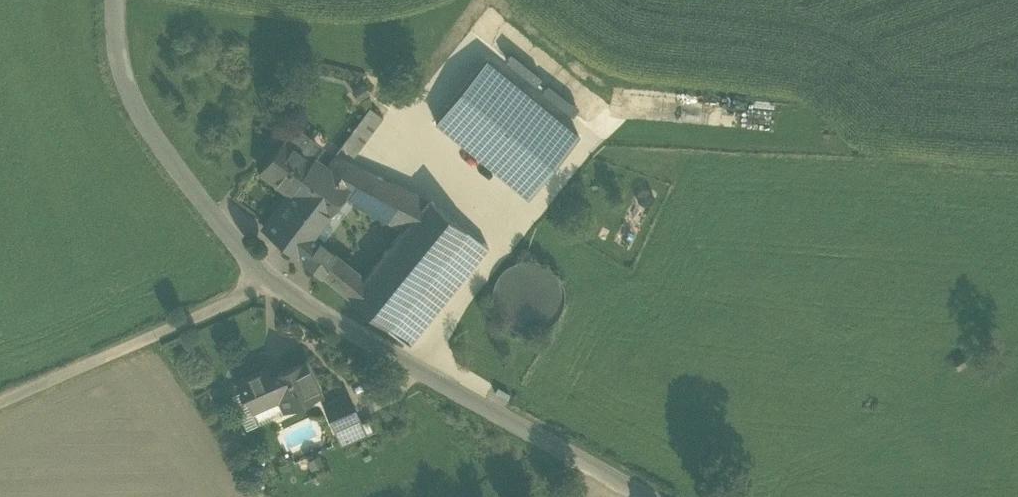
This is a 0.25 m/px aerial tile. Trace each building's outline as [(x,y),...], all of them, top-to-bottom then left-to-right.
[(562,103),(582,76),(524,34),(505,61),(562,103)] [(578,134),(485,59),(435,121),(528,196),(578,134)] [(369,107),(340,146),(353,155),(382,117),(369,107)] [(310,135),(294,124),(283,139),(260,170),(292,193),(302,200),(326,165),(315,157),(319,152),(305,142),(310,135)] [(323,145),(310,135),(305,142),(319,152),(323,145)] [(302,200),(292,193),(265,229),(304,261),(320,241),(313,235),(341,197),(403,230),(428,198),(360,168),(333,155),(326,165),(302,200)] [(364,277),(348,297),(386,327),(465,228),(428,198),(403,230),(364,277)] [(465,228),(386,327),(409,344),(488,246),(465,228)] [(335,253),(320,241),(304,261),(319,273),(335,253)] [(364,277),(335,253),(319,273),(348,297),(364,277)] [(306,359),(270,375),(266,366),(238,378),(241,385),(239,390),(241,395),(246,396),(252,411),(278,399),(283,410),(322,393),(306,359)] [(348,394),(324,404),(335,430),(359,419),(348,394)]
